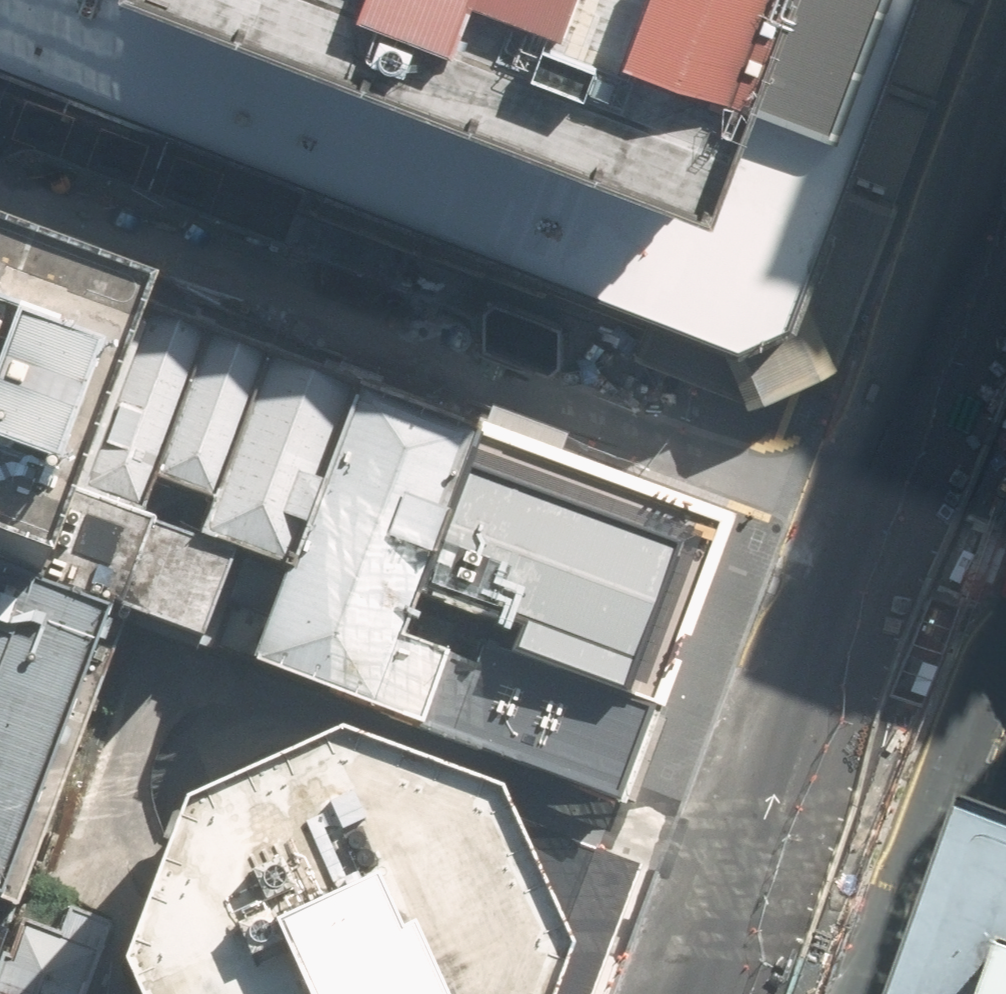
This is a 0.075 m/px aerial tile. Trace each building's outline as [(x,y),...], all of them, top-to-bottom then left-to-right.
[(736,332),(765,316),(794,300),(910,0),(0,0),(0,54),(736,332)] [(40,589),(103,612),(106,605),(181,633),(203,642),(237,554),(198,541),(143,521),(75,495),(142,317),(21,272),(0,264),(0,574),(40,589)] [(554,324),(494,301),(483,308),(482,345),(488,352),(551,373),(561,362),(560,331),(554,324)] [(208,340),(142,317),(75,495),(143,521),(156,484),(208,340)] [(211,505),(266,363),(208,340),(156,484),(211,505)] [(286,571),(353,396),(266,363),(211,505),(198,541),(237,554),(286,571)] [(286,571),(249,665),(370,711),(415,729),(443,656),(400,641),(416,595),(474,442),(353,396),(286,571)] [(717,534),(474,442),(416,595),(513,632),(504,655),(648,710),(717,534)] [(103,612),(40,589),(0,574),(0,886),(103,612)] [(470,666),(443,656),(415,729),(611,804),(648,710),(504,655),(478,645),(470,666)] [(485,803),(329,743),(278,766),(178,813),(171,830),(156,870),(115,970),(125,993),(535,993),(549,954),(485,803)] [(957,993),(1005,993),(1005,876),(957,993)] [(20,923),(7,957),(1,955),(0,959),(0,993),(83,993),(99,952),(20,923)]
